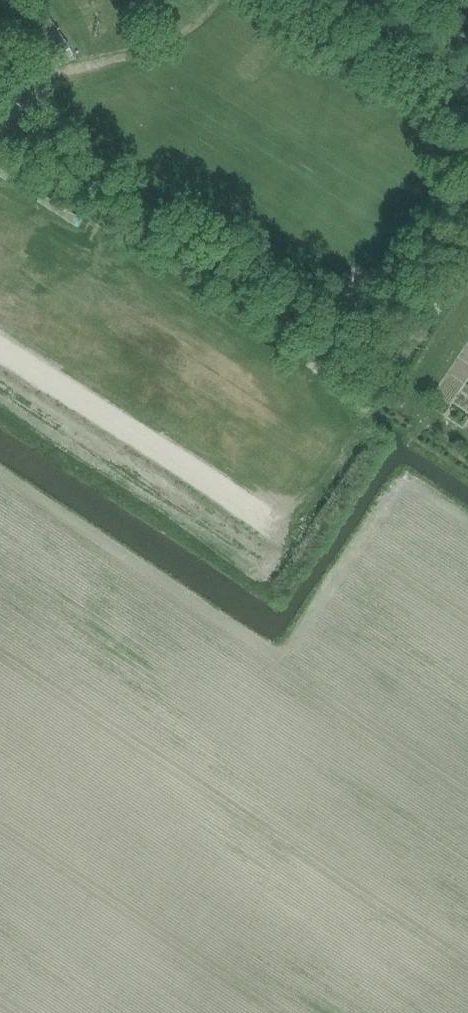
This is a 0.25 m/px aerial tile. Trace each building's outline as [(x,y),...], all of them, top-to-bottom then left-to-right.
[(31,46),(56,28),(42,9),(17,27),(31,46)] [(72,50),(56,29),(41,41),(48,51),(56,45),(64,56),(72,50)]
